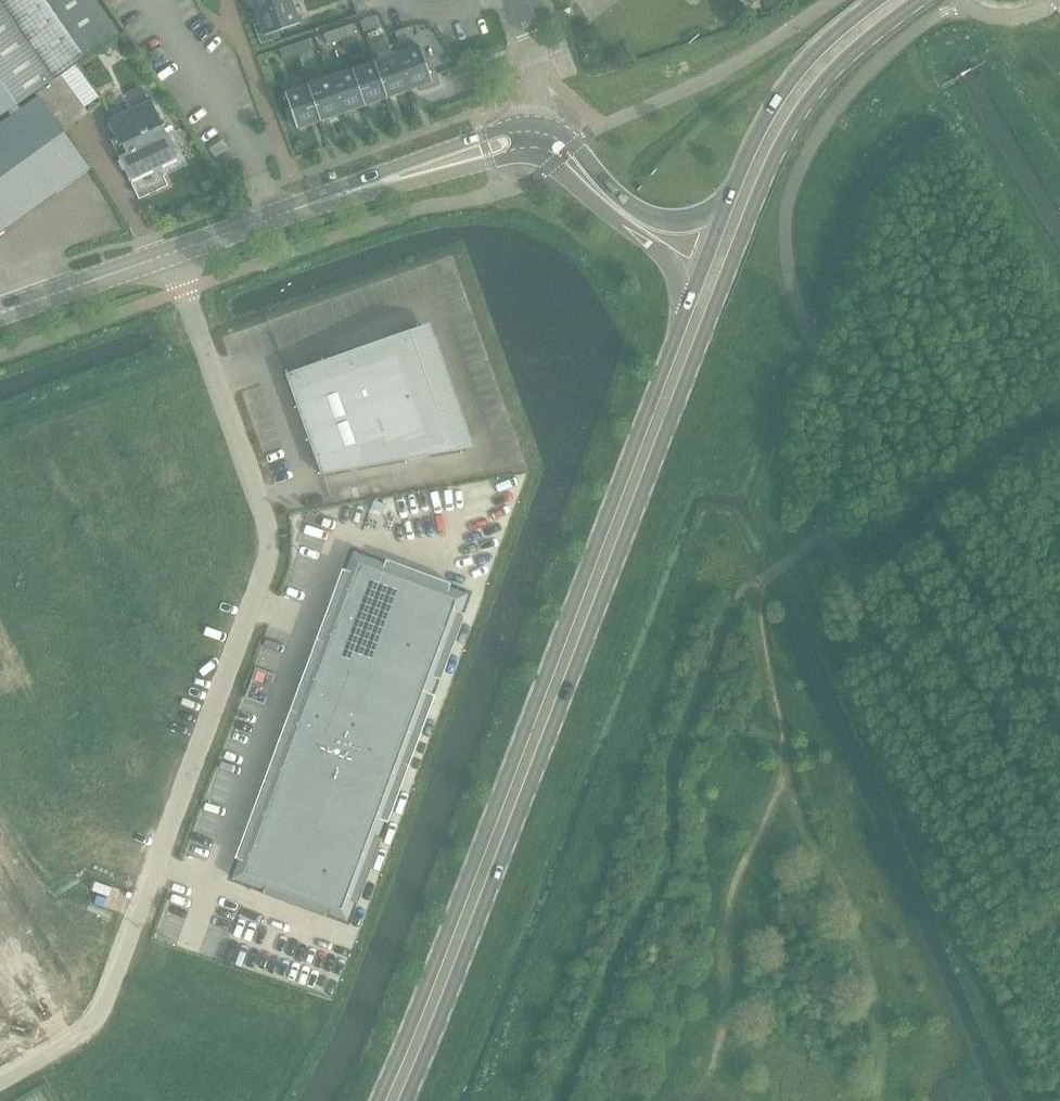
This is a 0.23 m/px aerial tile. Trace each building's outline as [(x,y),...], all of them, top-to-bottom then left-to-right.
[(49,81),(117,34),(94,0),(0,0),(0,12),(49,81)] [(256,12),(290,0),(252,0),(256,12)] [(260,24),(256,26),(261,42),(272,38),(277,36),(276,32),(299,24),(299,22),(298,22),(290,0),(256,12),(260,24)] [(49,81),(0,12),(0,114),(49,81)] [(374,16),(360,21),(363,31),(378,26),(374,16)] [(352,24),(338,29),(341,39),(356,34),(352,24)] [(409,27),(395,32),(398,42),(413,37),(409,27)] [(338,29),(323,34),(327,44),(341,39),(338,29)] [(308,39),(293,44),(297,54),(311,49),(308,39)] [(293,44),(279,49),(283,59),(297,54),(293,44)] [(418,47),(396,54),(408,89),(420,85),(422,89),(438,84),(431,63),(426,65),(420,46),(418,47)] [(375,61),(374,62),(386,97),(387,97),(387,96),(408,89),(396,54),(375,62),(375,61)] [(352,69),(364,105),(365,104),(385,97),(386,97),(374,62),(373,62),(353,70),(352,69)] [(351,70),(330,77),(342,112),(363,104),(363,105),(364,105),(352,69),(351,70)] [(61,74),(35,94),(38,97),(63,132),(64,131),(89,112),(61,74)] [(308,84),(307,85),(320,120),(320,119),(342,112),(330,77),(308,85),(308,84)] [(307,85),(284,93),(289,108),(286,109),(291,124),(295,123),(296,128),(319,120),(320,120),(307,85)] [(0,124),(0,232),(89,168),(63,132),(38,97),(0,124)] [(121,154),(116,156),(127,180),(176,157),(149,100),(106,120),(121,154)] [(209,149),(215,157),(228,148),(222,139),(209,149)] [(419,325),(285,373),(321,474),(463,449),(457,433),(467,429),(435,337),(425,341),(419,325)] [(238,859),(231,878),(263,889),(262,893),(265,894),(266,890),(325,912),(324,916),(327,917),(328,913),(347,920),(468,594),(449,587),(450,583),(447,582),(446,586),(387,564),(388,560),(385,559),(384,563),(352,551),(346,570),(342,568),(341,571),(345,573),(331,610),(240,856),(236,855),(235,858),(238,859)]
